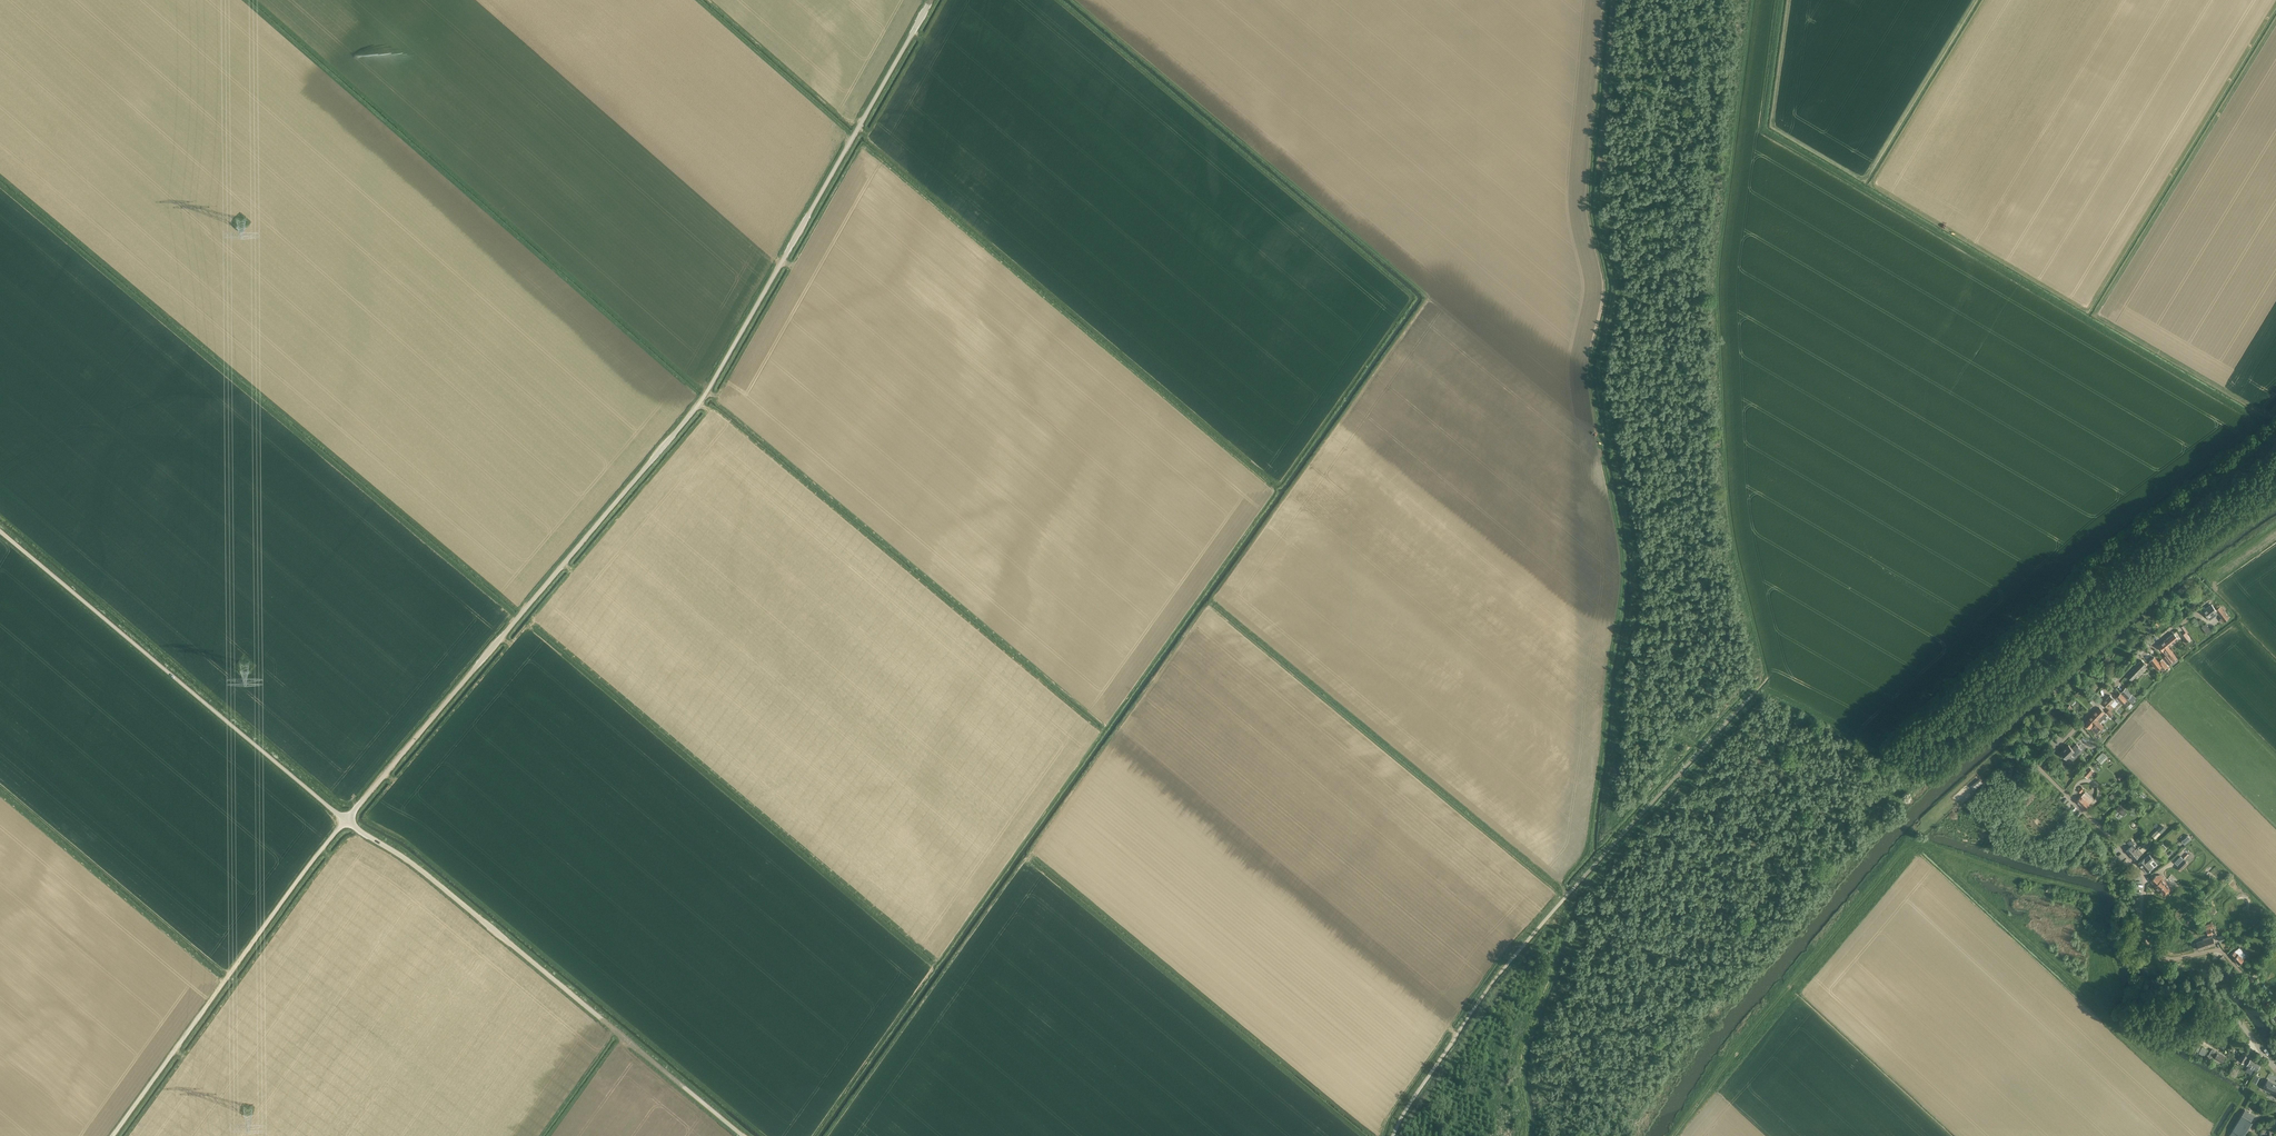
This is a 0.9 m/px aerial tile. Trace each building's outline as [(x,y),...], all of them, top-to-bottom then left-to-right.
[(2178,591),(2181,595),(2188,589),(2184,585),(2178,591)] [(2221,607),(2216,610),(2212,604),(2203,611),(2210,620),(2218,614),(2222,618),(2220,619),(2223,623),(2230,618),(2221,607)] [(2212,631),(2206,624),(2202,627),(2208,634),(2212,631)] [(2185,632),(2182,636),(2185,640),(2183,642),(2187,646),(2189,644),(2188,643),(2192,640),(2186,633),(2188,632),(2183,625),(2181,627),(2185,632)] [(2179,639),(2177,637),(2174,633),(2164,641),(2169,647),(2179,639)] [(2164,641),(2159,646),(2162,650),(2163,652),(2166,655),(2167,653),(2169,656),(2174,661),(2178,657),(2169,647),(2164,641)] [(2163,658),(2169,665),(2170,664),(2173,667),(2174,666),(2175,664),(2173,662),(2167,655),(2163,658)] [(2154,657),(2150,661),(2157,669),(2160,667),(2163,670),(2165,668),(2166,670),(2170,667),(2162,659),(2158,662),(2154,657)] [(2127,676),(2132,680),(2141,670),(2143,673),(2147,669),(2145,667),(2147,665),(2142,660),(2127,676)] [(2121,692),(2127,698),(2131,703),(2136,697),(2132,694),(2126,688),(2121,692)] [(2117,697),(2121,701),(2123,703),(2127,699),(2120,693),(2117,697)] [(2103,703),(2107,707),(2111,711),(2114,707),(2111,704),(2115,699),(2110,695),(2103,703)] [(2099,707),(2092,715),(2103,726),(2104,725),(2101,722),(2107,715),(2103,711),(2099,707)] [(2091,728),(2097,734),(2103,726),(2092,715),(2085,723),(2090,728),(2093,725),(2094,726),(2091,728)] [(2060,753),(2064,757),(2066,759),(2071,754),(2074,757),(2082,749),(2076,744),(2072,748),(2069,745),(2060,753)] [(2103,751),(2096,759),(2102,764),(2108,757),(2109,757),(2103,751)] [(2087,777),(2093,770),(2089,767),(2083,774),(2087,777)] [(1978,781),(1971,786),(1974,790),(1981,784),(1978,781)] [(2080,797),(2076,801),(2085,809),(2088,805),(2094,799),(2086,791),(2080,797)] [(2162,825),(2157,829),(2161,833),(2166,829),(2162,825)] [(2151,836),(2155,839),(2161,834),(2157,830),(2151,836)] [(2185,844),(2191,839),(2188,835),(2182,841),(2185,844)] [(2132,845),(2126,851),(2131,856),(2136,851),(2135,850),(2134,849),(2136,847),(2134,845),(2135,844),(2131,840),(2131,841),(2129,842),(2131,844),(2132,845)] [(2136,851),(2131,856),(2135,860),(2139,856),(2143,853),(2140,849),(2141,848),(2143,846),(2142,845),(2141,846),(2135,850),(2136,851)] [(2139,863),(2147,872),(2155,865),(2152,861),(2154,859),(2149,854),(2146,857),(2145,857),(2139,863)] [(2180,871),(2188,863),(2181,856),(2174,862),(2178,866),(2176,868),(2180,871)] [(2151,881),(2156,885),(2155,887),(2163,895),(2171,887),(2162,879),(2163,878),(2160,875),(2158,878),(2156,876),(2151,881)] [(2212,923),(2205,925),(2208,936),(2215,933),(2212,923)] [(2197,943),(2197,944),(2199,950),(2215,944),(2212,936),(2202,939),(2203,941),(2197,943)] [(2230,955),(2231,955),(2239,964),(2243,960),(2244,961),(2249,957),(2239,946),(2230,955)] [(2204,1055),(2208,1049),(2202,1046),(2199,1052),(2204,1055)] [(2212,1049),(2209,1054),(2209,1055),(2222,1062),(2223,1061),(2225,1056),(2212,1049)] [(2239,1060),(2256,1070),(2261,1063),(2243,1053),(2239,1060)] [(2268,1080),(2263,1088),(2273,1094),(2275,1095),(2274,1096),(2275,1097),(2275,1084),(2268,1080)] [(2233,1130),(2230,1135),(2231,1135),(2243,1135),(2253,1116),(2245,1111),(2233,1130)]
